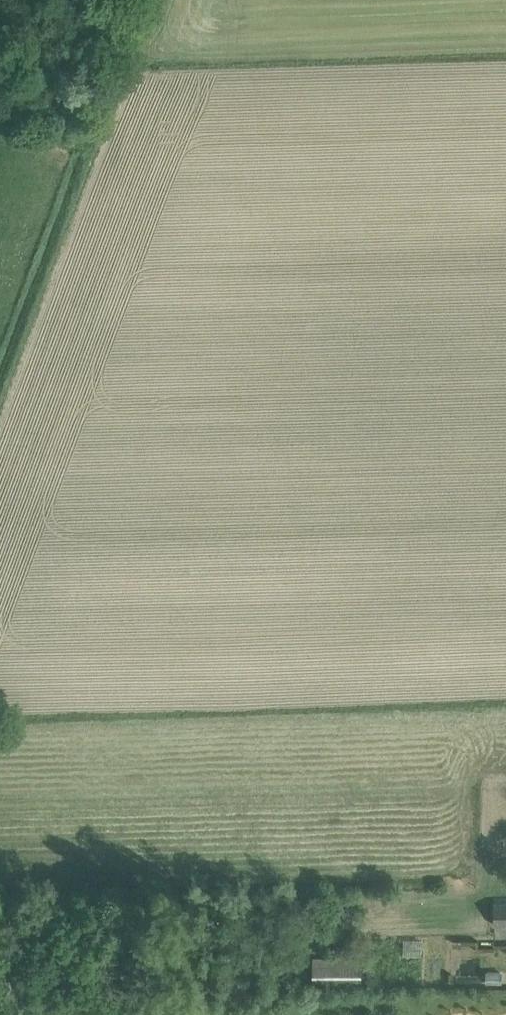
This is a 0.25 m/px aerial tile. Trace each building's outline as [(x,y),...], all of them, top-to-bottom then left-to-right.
[(312,956),(313,985),(366,983),(365,954),(312,956)]
